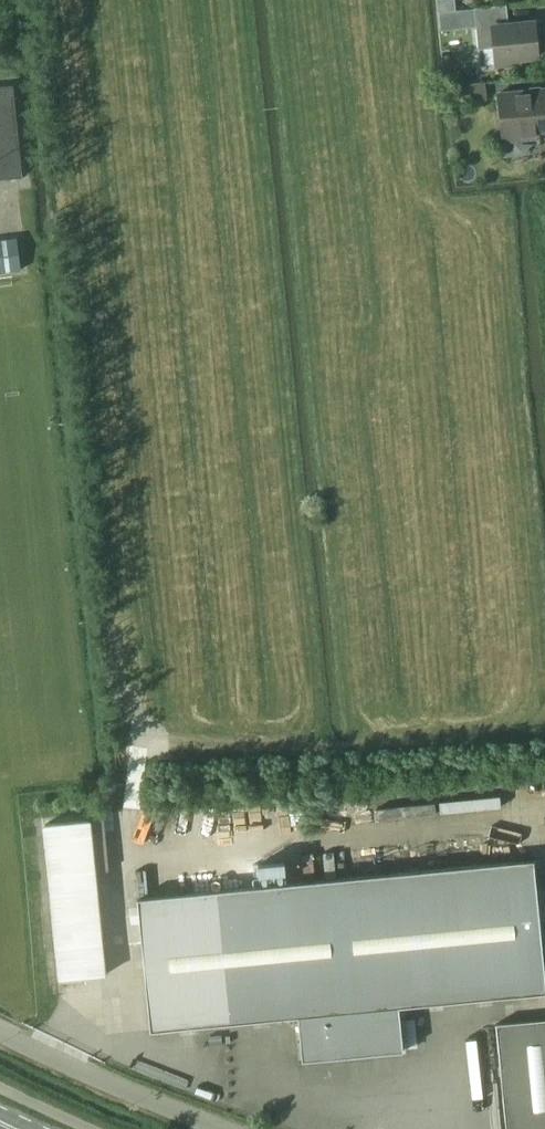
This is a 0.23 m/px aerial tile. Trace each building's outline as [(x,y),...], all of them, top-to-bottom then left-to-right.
[(487,7),(477,8),(479,26),(481,49),(486,48),(498,47),(499,62),(500,65),(521,63),(521,59),(538,58),(535,20),(509,23),(489,25),(487,7)] [(477,8),(458,9),(460,28),(479,26),(477,8)] [(486,82),(470,84),(472,101),(488,100),(486,82)] [(0,86),(0,179),(23,177),(14,84),(0,86)] [(499,93),(504,140),(539,137),(538,131),(544,130),(544,88),(499,93)] [(0,240),(0,273),(21,270),(18,238),(0,240)] [(91,820),(45,825),(60,980),(106,975),(91,820)] [(521,862),(138,899),(150,1031),(298,1017),(302,1061),(403,1051),(399,1007),(475,1000),(544,993),(544,972),(535,861),(521,862)] [(497,1024),(506,1128),(544,1128),(544,1020),(497,1024)]
